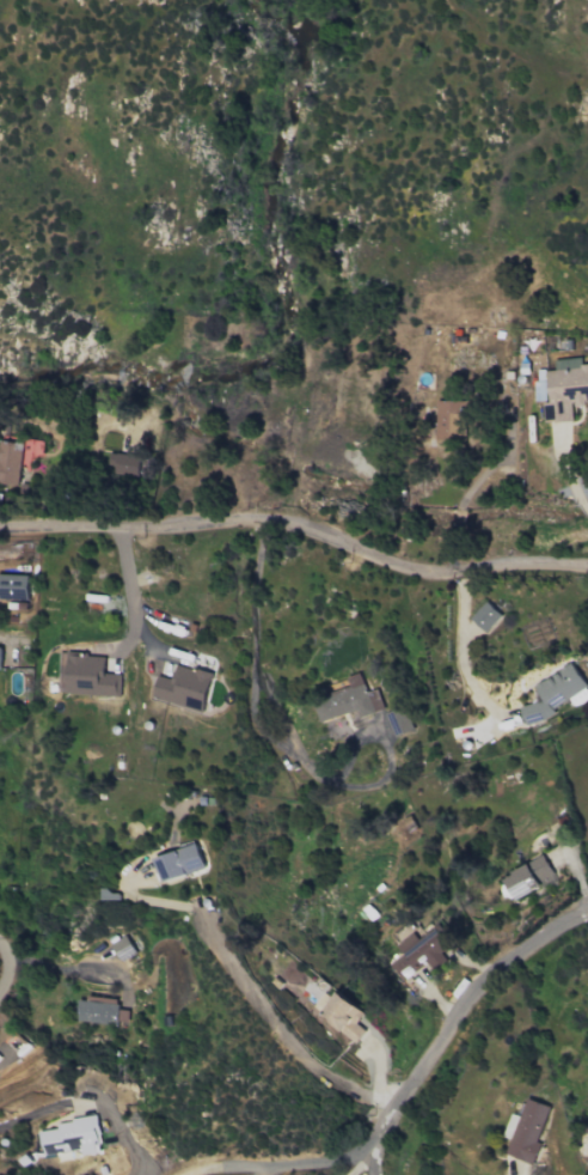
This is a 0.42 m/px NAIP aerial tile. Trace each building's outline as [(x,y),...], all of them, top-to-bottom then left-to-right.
[(572,405),(587,404),(587,364),(581,365),(580,358),(553,360),(554,371),(546,371),(548,403),(544,403),(545,423),(573,421),(572,405)] [(436,440),(467,441),(467,401),(436,400),(436,440)] [(21,458),(39,460),(42,443),(0,438),(0,484),(17,486),(21,458)] [(137,476),(138,454),(108,453),(107,465),(113,466),(113,475),(137,476)] [(27,600),(28,575),(0,574),(0,599),(27,600)] [(469,617),(484,632),(501,616),(486,601),(469,617)] [(119,697),(120,674),(105,673),(106,657),(67,656),(66,695),(119,697)] [(151,698),(202,711),(212,673),(176,664),(172,680),(156,676),(151,698)] [(519,709),(527,727),(554,713),(551,707),(586,689),(574,664),(532,684),(540,699),(519,709)] [(320,722),(356,711),(358,718),(384,710),(378,689),(367,692),(361,673),(347,678),(350,687),(313,699),(320,722)] [(414,730),(404,706),(385,714),(396,738),(414,730)] [(205,869),(197,844),(154,858),(161,882),(205,869)] [(502,877),(513,899),(555,877),(544,855),(502,877)] [(400,981),(428,965),(432,971),(447,963),(440,951),(451,945),(441,928),(416,941),(413,935),(396,944),(401,954),(390,961),(400,981)] [(135,953),(125,935),(110,944),(121,961),(135,953)] [(332,999),(325,993),(312,1008),(355,1043),(365,1031),(356,1023),(364,1014),(337,992),(332,999)] [(128,1010),(118,1009),(118,1000),(79,997),(77,1021),(127,1025),(128,1010)] [(549,1106),(527,1099),(521,1116),(515,1114),(502,1154),(531,1163),(549,1106)] [(40,1131),(43,1155),(78,1150),(78,1156),(101,1153),(95,1116),(58,1121),(59,1129),(40,1131)]
